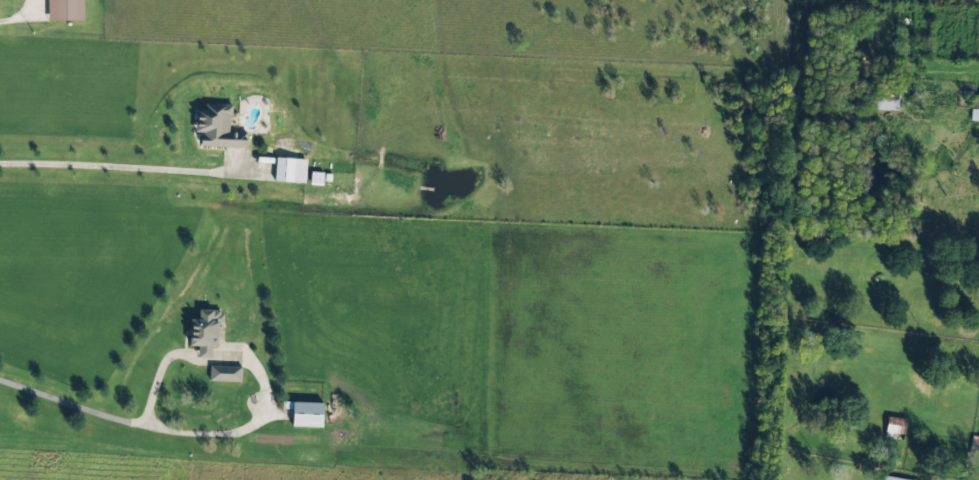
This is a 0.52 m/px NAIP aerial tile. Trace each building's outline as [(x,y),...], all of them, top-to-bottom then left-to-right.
[(85,20),(84,0),(49,0),(49,21),(85,20)] [(899,110),(899,86),(875,87),(876,111),(899,110)] [(201,146),(246,148),(246,133),(231,132),(232,105),(205,104),(205,111),(196,111),(195,132),(201,132),(201,146)] [(305,182),(306,159),(275,158),(274,181),(305,182)] [(323,173),(311,172),(310,184),(323,185),(323,173)] [(219,347),(220,310),(199,310),(199,319),(191,319),(190,346),(198,346),(197,358),(211,358),(212,347),(219,347)] [(241,382),(241,366),(210,366),(209,381),(241,382)] [(322,427),(322,403),(293,402),(292,426),(322,427)] [(885,433),(903,435),(905,419),(887,417),(885,433)] [(972,435),(969,450),(978,452),(978,437),(972,435)]
